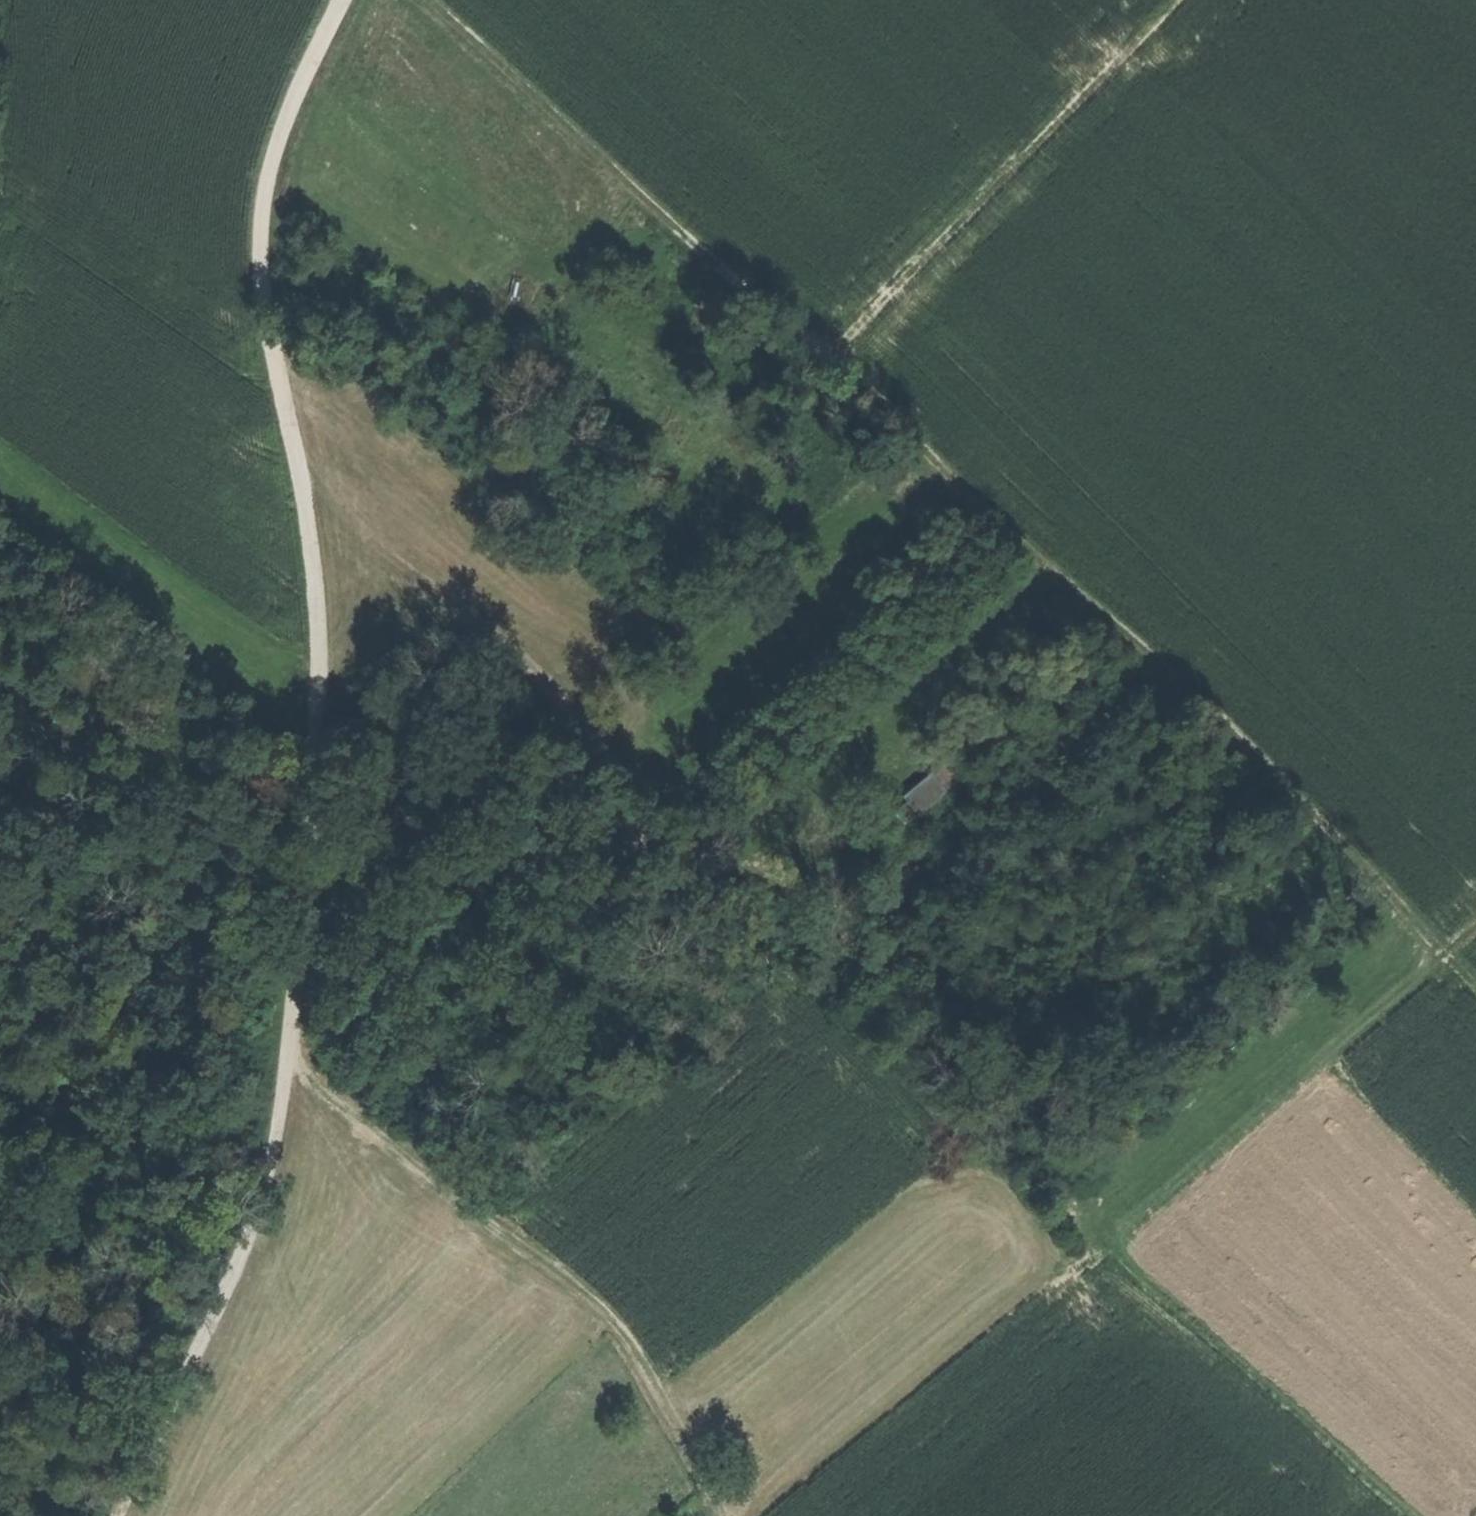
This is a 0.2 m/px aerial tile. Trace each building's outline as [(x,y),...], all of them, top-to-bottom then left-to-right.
[(903,797),(932,830),(974,794),(945,761),(903,797)]
